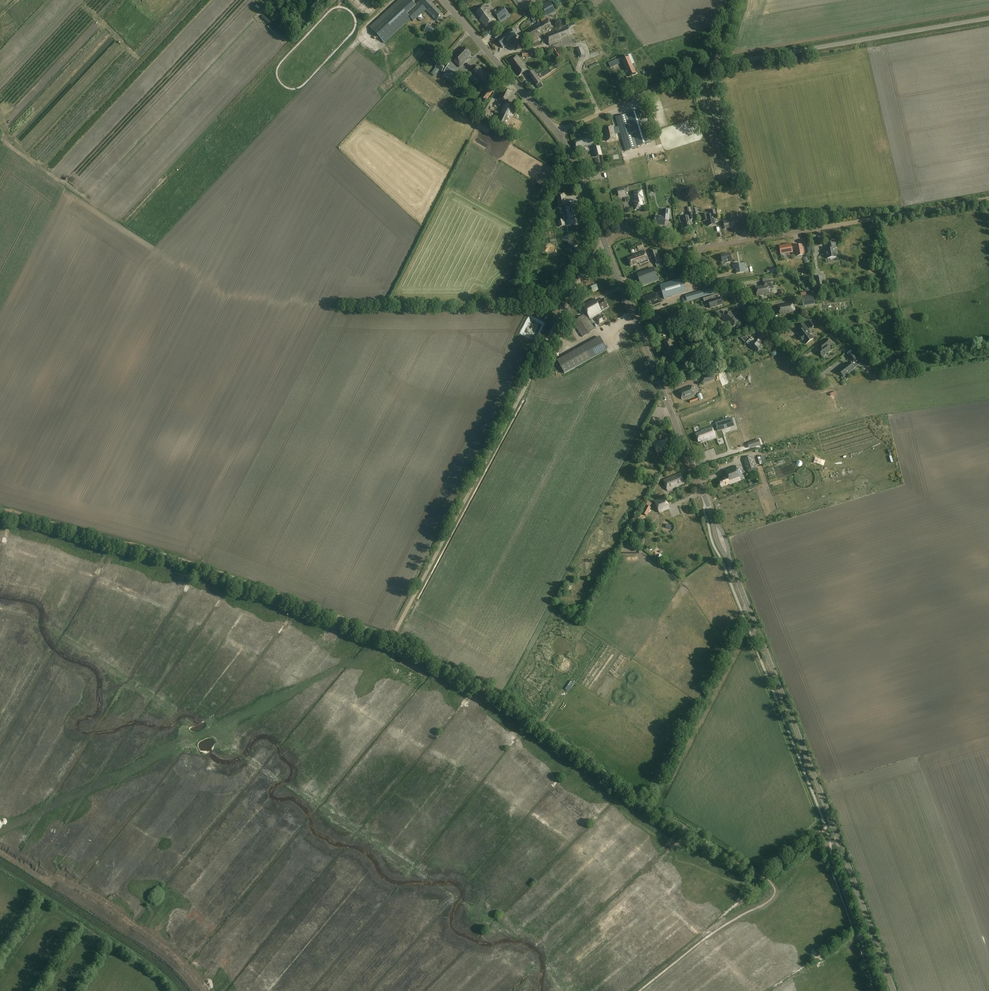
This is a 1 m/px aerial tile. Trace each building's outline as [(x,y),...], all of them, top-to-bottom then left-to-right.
[(436,21),(443,14),(429,0),(420,0),(419,1),(419,2),(415,5),(411,0),(399,0),(370,27),(384,43),(408,21),(411,18),(413,21),(417,18),(426,10),(436,21)] [(498,10),(507,2),(506,0),(499,0),(493,4),(498,10)] [(556,13),(550,0),(541,5),(547,17),(556,13)] [(488,12),(484,7),(477,13),(481,18),(480,20),(487,28),(497,20),(489,11),(488,12)] [(511,16),(504,7),(495,15),(501,23),(511,16)] [(261,18),(285,41),(287,39),(263,15),(261,18)] [(550,18),(539,25),(544,34),(549,30),(549,31),(555,27),(550,18)] [(601,45),(592,18),(585,21),(569,27),(568,26),(558,31),(557,30),(546,35),(550,45),(562,41),(561,38),(573,33),(576,43),(586,39),(589,50),(601,45)] [(538,37),(544,34),(539,25),(538,23),(525,31),(532,43),(539,38),(538,37)] [(434,28),(427,25),(425,29),(432,33),(434,28)] [(517,33),(514,29),(498,41),(503,48),(517,37),(514,35),(517,33)] [(393,51),(401,45),(395,38),(388,45),(393,51)] [(609,49),(610,53),(628,48),(626,43),(609,49)] [(376,55),(378,52),(372,47),(369,50),(376,55)] [(471,54),(465,47),(461,50),(459,51),(453,57),(455,60),(454,61),(460,67),(468,59),(467,58),(471,54)] [(585,56),(581,47),(575,50),(576,53),(577,52),(578,55),(577,55),(578,58),(580,57),(580,58),(585,56)] [(561,56),(557,48),(552,51),(557,59),(561,56)] [(528,70),(517,55),(510,61),(515,68),(514,69),(519,76),(528,70)] [(628,55),(621,58),(629,76),(636,73),(635,70),(634,70),(628,55)] [(446,67),(440,62),(436,67),(442,72),(446,67)] [(462,73),(449,64),(441,76),(454,84),(462,73)] [(492,78),(478,65),(472,72),(482,80),(481,81),(486,85),(492,78)] [(538,74),(535,70),(533,71),(532,70),(528,73),(539,89),(543,86),(536,76),(538,74)] [(494,91),(489,88),(482,97),(487,101),(494,91)] [(506,103),(507,103),(513,92),(506,88),(502,95),(499,94),(497,98),(506,103)] [(507,103),(506,103),(501,113),(501,114),(497,123),(505,127),(511,117),(512,118),(517,108),(507,103)] [(651,142),(642,110),(616,117),(619,127),(614,128),(613,126),(604,128),(607,141),(616,139),(615,133),(620,132),(626,151),(627,150),(629,160),(645,156),(642,145),(651,142)] [(494,121),(485,116),(482,123),(487,126),(486,127),(490,129),(494,121)] [(593,143),(589,134),(585,136),(585,137),(574,141),(577,149),(587,145),(593,143)] [(602,155),(600,146),(593,148),(595,157),(602,155)] [(627,188),(618,190),(618,193),(619,196),(622,195),(625,195),(625,191),(628,191),(627,188)] [(643,198),(642,190),(634,192),(635,197),(636,197),(637,201),(634,202),(636,209),(644,208),(641,198),(643,198)] [(566,205),(564,193),(553,195),(555,207),(566,205)] [(737,202),(727,204),(729,215),(740,213),(737,202)] [(574,205),(563,208),(566,219),(567,218),(568,225),(577,223),(575,215),(576,215),(574,205)] [(670,210),(664,209),(663,217),(656,216),(655,220),(654,220),(653,223),(654,224),(655,224),(665,225),(666,220),(669,221),(670,210)] [(717,216),(716,210),(710,211),(711,215),(708,216),(707,214),(702,215),(703,221),(707,220),(709,226),(716,225),(714,216),(717,216)] [(694,219),(692,212),(689,213),(689,215),(685,216),(686,217),(682,218),(683,222),(685,228),(692,226),(690,220),(694,219)] [(740,227),(738,217),(723,220),(725,229),(737,226),(737,227),(740,227)] [(551,262),(560,267),(572,246),(563,241),(551,262)] [(837,248),(836,242),(827,244),(828,249),(828,251),(824,251),(825,255),(827,255),(827,259),(837,257),(835,248),(837,248)] [(644,250),(642,243),(636,245),(637,247),(635,248),(636,252),(638,251),(639,252),(644,250)] [(793,252),(791,244),(780,246),(781,254),(793,252)] [(804,255),(802,244),(795,246),(797,256),(804,255)] [(654,251),(653,248),(650,249),(656,268),(662,265),(660,259),(661,258),(657,249),(654,251)] [(648,261),(645,251),(633,255),(634,256),(628,258),(631,266),(640,263),(640,264),(648,261)] [(732,261),(731,254),(721,255),(722,262),(726,261),(726,263),(732,261)] [(746,266),(746,263),(733,266),(733,270),(735,269),(736,274),(749,272),(748,268),(745,269),(745,266),(746,266)] [(659,281),(654,268),(643,272),(644,275),(638,277),(642,287),(659,281)] [(823,276),(815,278),(817,288),(825,287),(823,276)] [(769,281),(769,278),(763,279),(764,286),(756,288),(757,296),(770,294),(769,287),(773,286),(772,281),(769,281)] [(686,293),(682,279),(660,285),(665,299),(686,293)] [(685,296),(685,297),(682,298),(684,303),(717,292),(715,287),(685,296)] [(660,302),(657,293),(643,298),(646,306),(654,303),(654,305),(660,302)] [(815,305),(814,295),(802,297),(803,306),(815,305)] [(712,300),(711,297),(704,299),(706,306),(710,304),(711,308),(723,305),(720,297),(712,300)] [(609,307),(604,298),(597,302),(595,299),(583,305),(590,318),(602,312),(602,311),(609,307)] [(793,307),(792,303),(791,303),(785,304),(785,305),(779,306),(780,314),(795,312),(795,307),(793,307)] [(668,315),(666,309),(659,311),(660,315),(657,316),(657,317),(652,320),(654,326),(660,324),(660,325),(664,324),(661,317),(668,315)] [(739,320),(730,312),(728,315),(725,312),(721,317),(724,320),(726,320),(729,323),(726,327),(729,330),(733,327),(739,320)] [(595,329),(586,314),(573,322),(583,337),(595,329)] [(607,320),(604,315),(597,318),(600,324),(607,320)] [(812,334),(804,324),(799,328),(801,331),(798,333),(801,336),(800,337),(803,341),(804,340),(806,344),(814,338),(811,335),(812,334)] [(839,339),(832,333),(829,335),(836,342),(839,339)] [(607,350),(600,337),(558,360),(565,374),(607,350)] [(756,341),(752,337),(749,339),(746,337),(741,339),(751,347),(752,346),(758,352),(764,346),(761,343),(762,342),(759,338),(756,341)] [(673,347),(670,339),(664,342),(667,349),(664,351),(667,360),(677,356),(674,347),(673,347)] [(818,346),(821,349),(818,351),(823,357),(831,350),(829,347),(832,344),(827,339),(818,346)] [(858,359),(852,352),(847,356),(852,363),(858,359)] [(854,369),(849,362),(839,370),(844,377),(854,369)] [(713,373),(707,375),(709,382),(716,380),(713,373)] [(695,395),(692,385),(687,387),(687,388),(679,391),(682,400),(695,395)] [(706,397),(704,393),(697,395),(699,401),(703,399),(703,398),(706,397)] [(734,425),(732,418),(715,423),(718,432),(730,428),(729,427),(734,425)] [(716,437),(712,427),(707,429),(701,431),(701,432),(696,434),(699,442),(701,441),(701,443),(716,437)] [(734,438),(732,434),(718,438),(719,442),(734,438)] [(733,435),(734,438),(719,443),(722,451),(736,447),(736,444),(740,443),(737,434),(733,435)] [(671,448),(668,440),(661,443),(660,442),(653,444),(657,454),(671,448)] [(664,462),(657,454),(651,460),(657,468),(664,462)] [(756,468),(752,456),(743,459),(747,471),(756,468)] [(737,470),(735,466),(725,470),(727,477),(718,480),(721,487),(730,484),(745,479),(741,469),(737,470)] [(684,483),(681,475),(672,478),(672,477),(664,480),(668,490),(679,486),(679,485),(684,483)] [(670,509),(665,496),(654,501),(659,513),(670,509)] [(647,505),(643,513),(648,516),(652,508),(647,505)]
